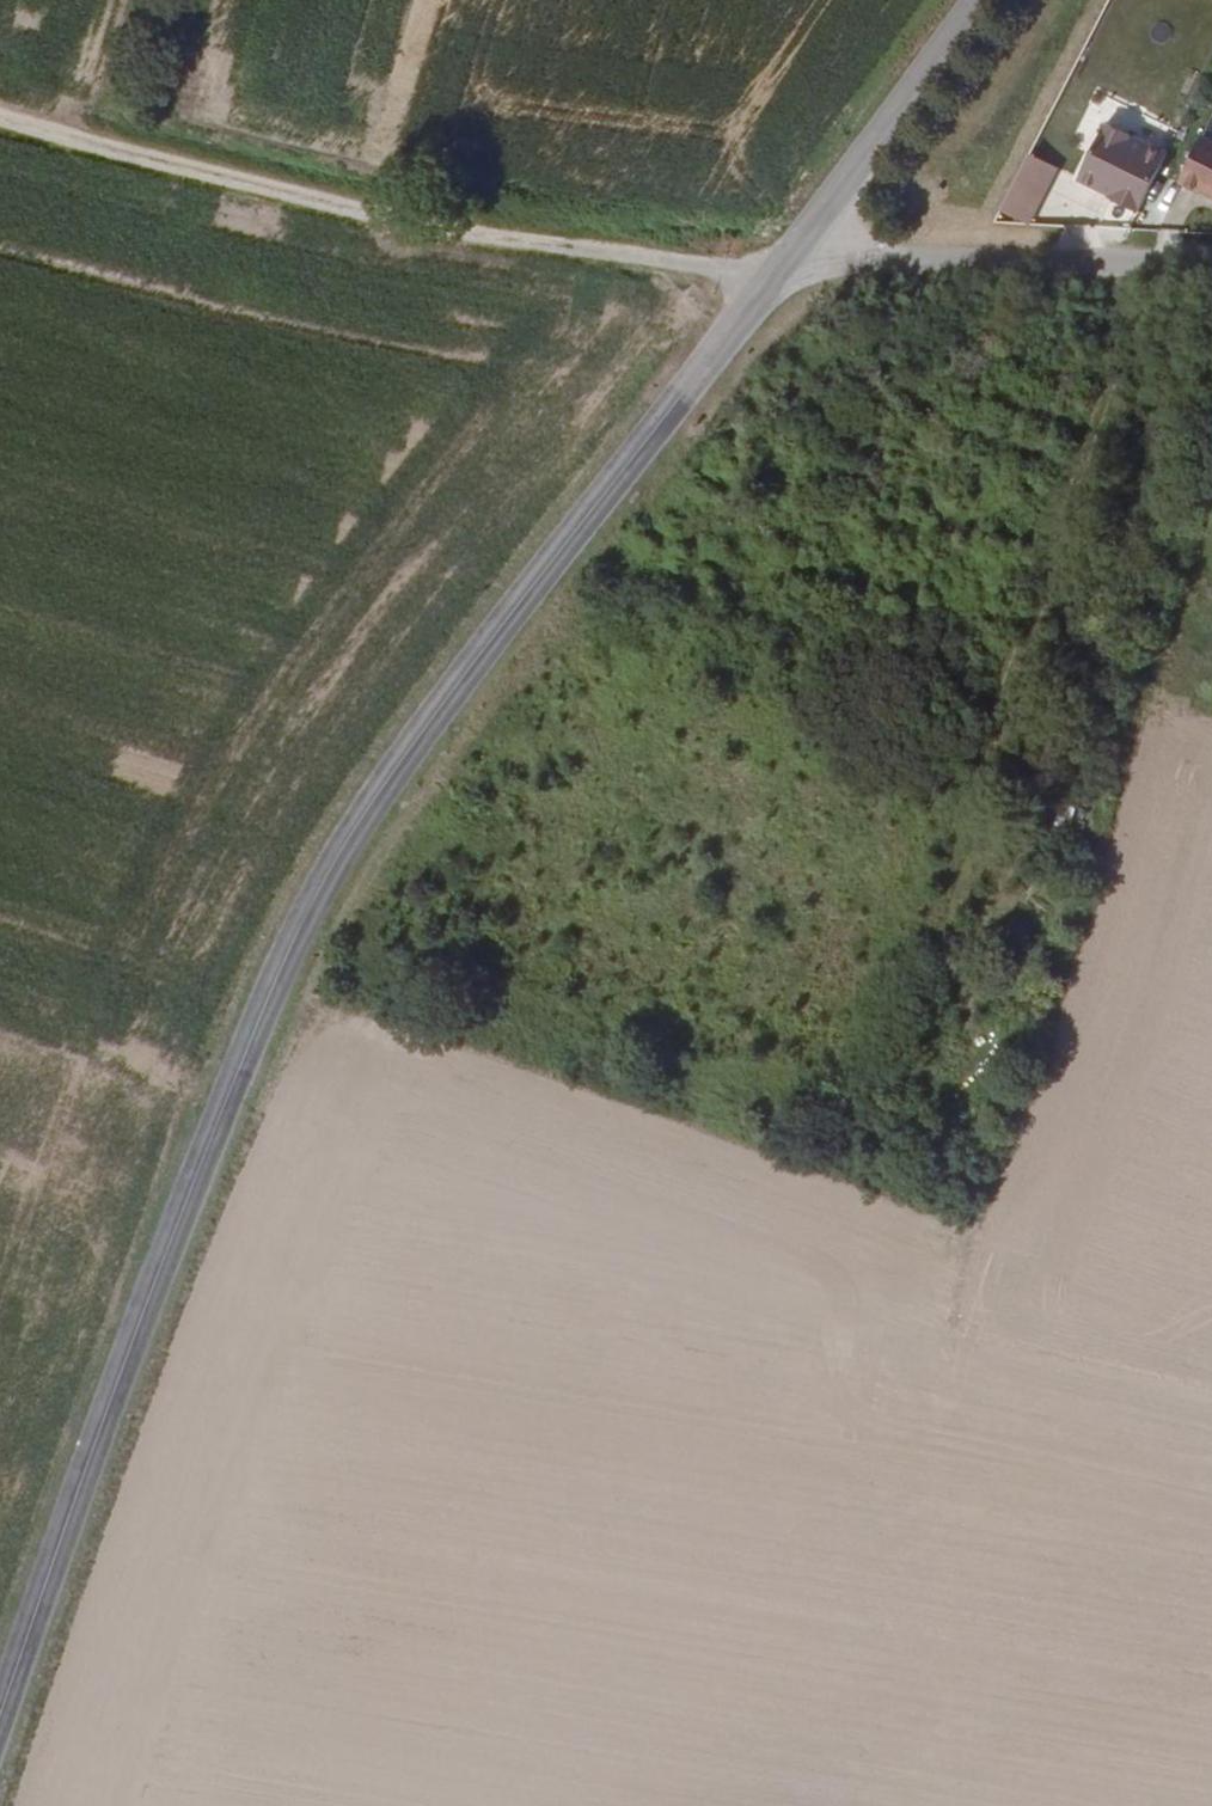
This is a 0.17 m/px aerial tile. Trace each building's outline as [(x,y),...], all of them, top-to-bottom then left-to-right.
[(1108,198),(1138,211),(1166,153),(1105,123),(1077,179),(1110,195),(1108,198)] [(1209,195),(1211,186),(1211,144),(1200,138),(1178,183),(1200,193),(1201,191),(1209,195)] [(1027,225),(1058,166),(1026,150),(996,208),(1027,225)]
